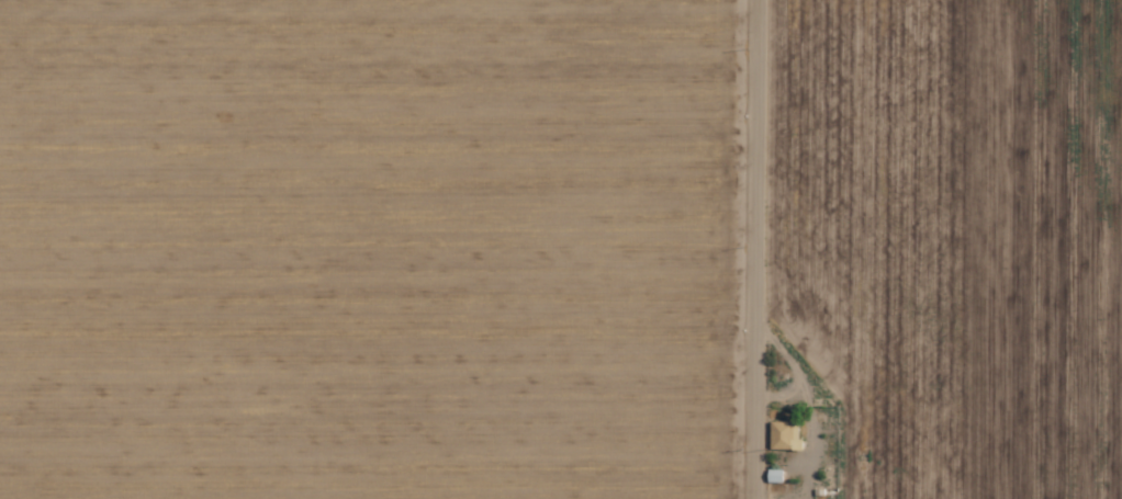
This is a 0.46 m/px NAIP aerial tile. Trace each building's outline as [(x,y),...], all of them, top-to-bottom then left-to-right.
[(769,449),(791,449),(792,422),(770,421),(769,449)]
